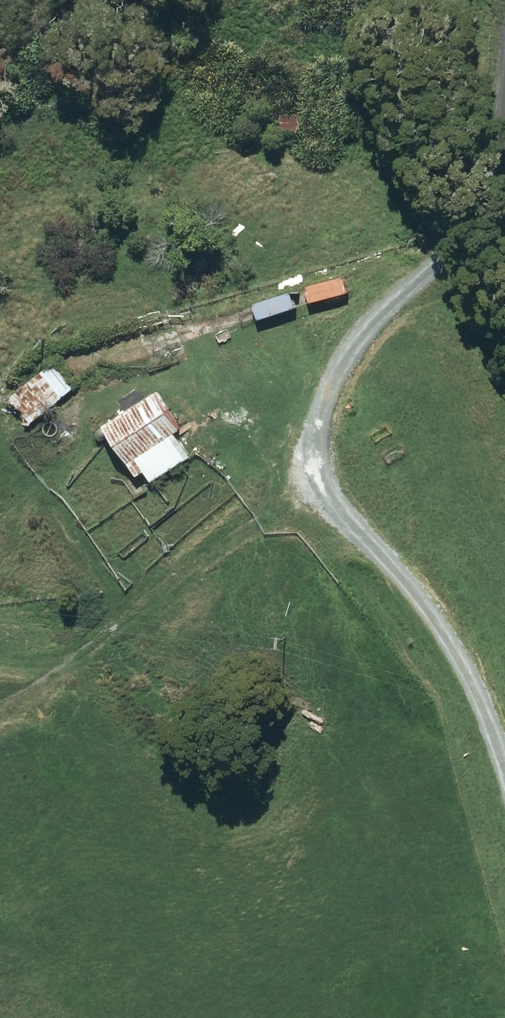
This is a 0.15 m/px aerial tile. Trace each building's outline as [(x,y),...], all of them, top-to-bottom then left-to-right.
[(280,129),(299,130),(300,116),(281,115),(280,129)] [(54,363),(10,399),(31,425),(75,388),(54,363)] [(193,456),(179,433),(184,430),(160,392),(107,425),(140,476),(148,471),(153,481),(193,456)]
